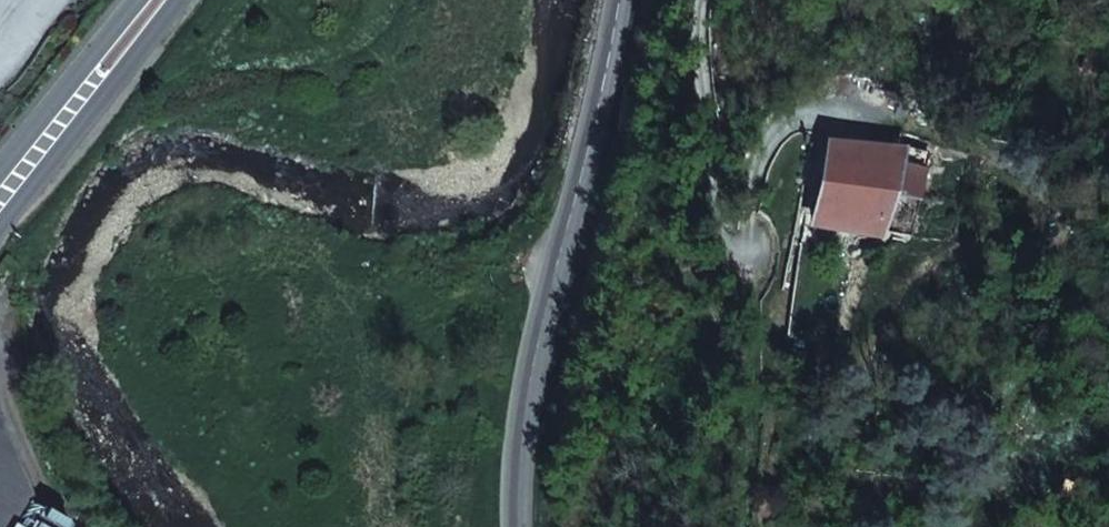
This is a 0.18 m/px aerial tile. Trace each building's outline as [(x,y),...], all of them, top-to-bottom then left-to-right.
[(907,148),(824,140),(810,228),(883,239),(895,195),(903,164),(907,148)] [(903,164),(895,195),(920,200),(925,170),(903,164)] [(7,520),(25,490),(0,423),(0,526),(18,526),(7,520)]
